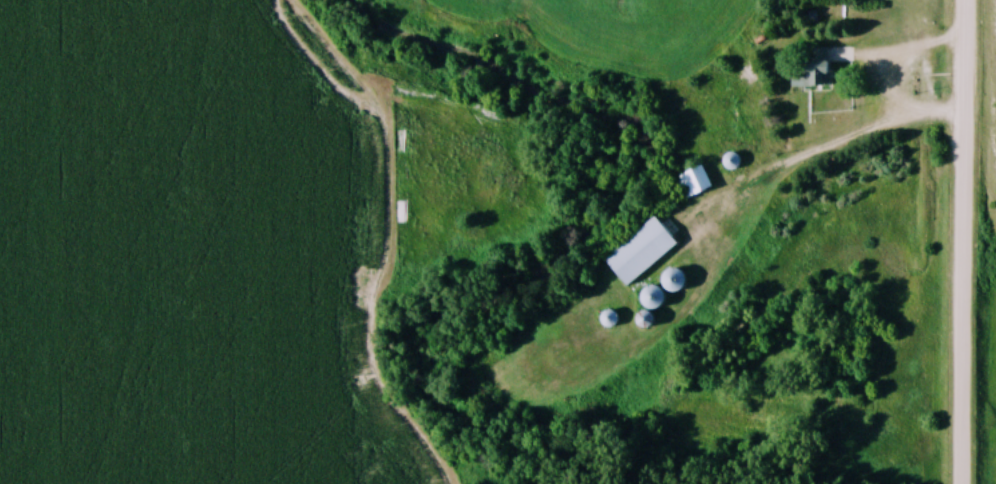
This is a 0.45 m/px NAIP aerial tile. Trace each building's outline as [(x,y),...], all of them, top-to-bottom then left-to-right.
[(788,64),(789,87),(829,86),(829,63),(788,64)] [(713,188),(702,164),(671,178),(681,202),(713,188)] [(595,259),(619,289),(671,246),(646,217),(595,259)] [(653,309),(657,295),(652,294),(648,307),(653,309)] [(613,326),(618,318),(608,310),(602,318),(613,326)]
